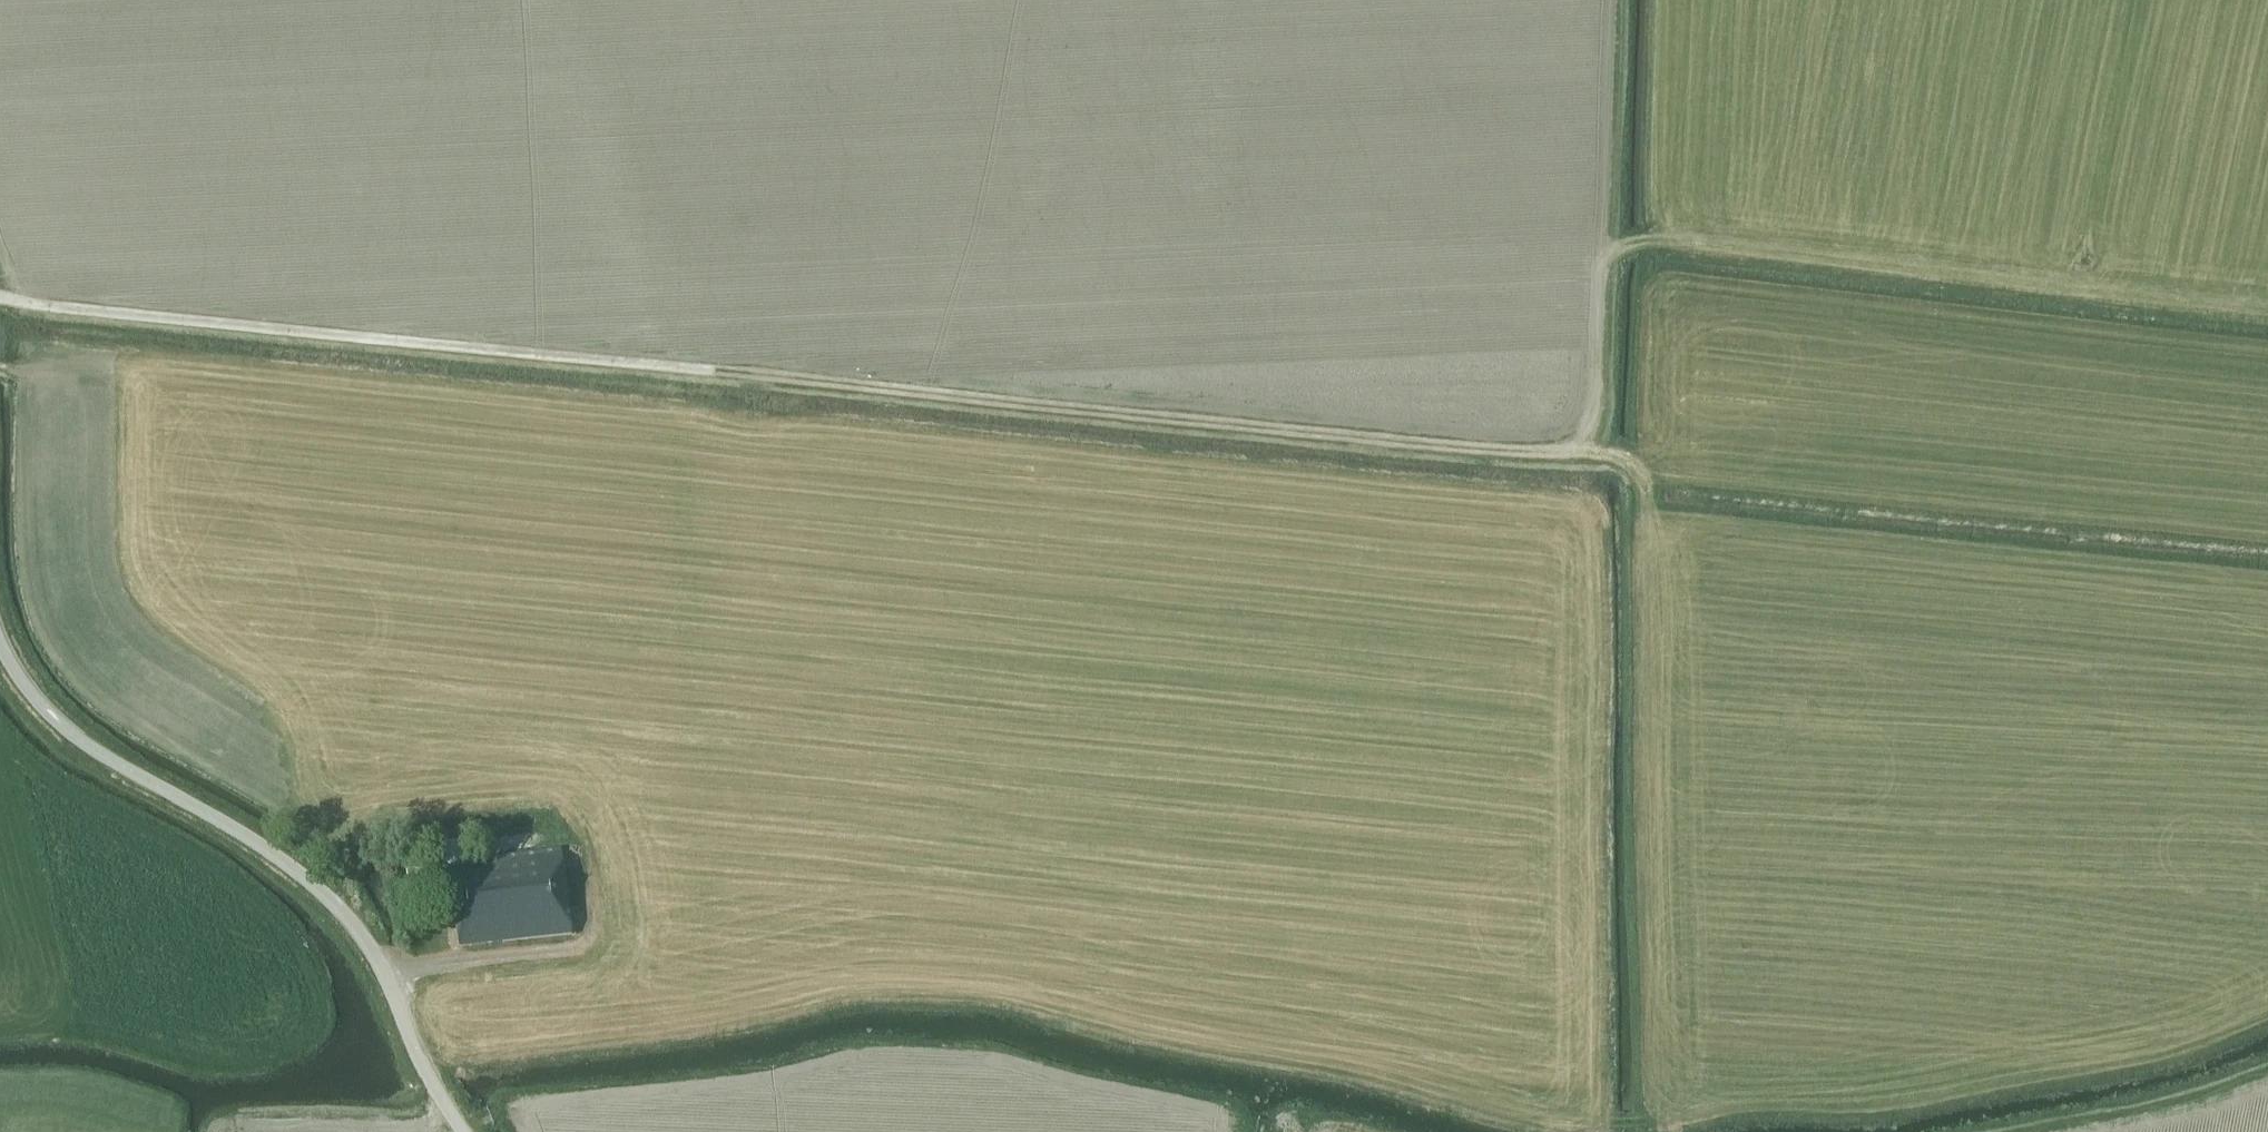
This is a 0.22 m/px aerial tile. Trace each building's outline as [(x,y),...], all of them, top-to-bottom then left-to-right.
[(455,896),(461,947),(572,935),(563,852),(463,863),(462,854),(449,856),(451,870),(409,875),(412,901),(455,896)]
